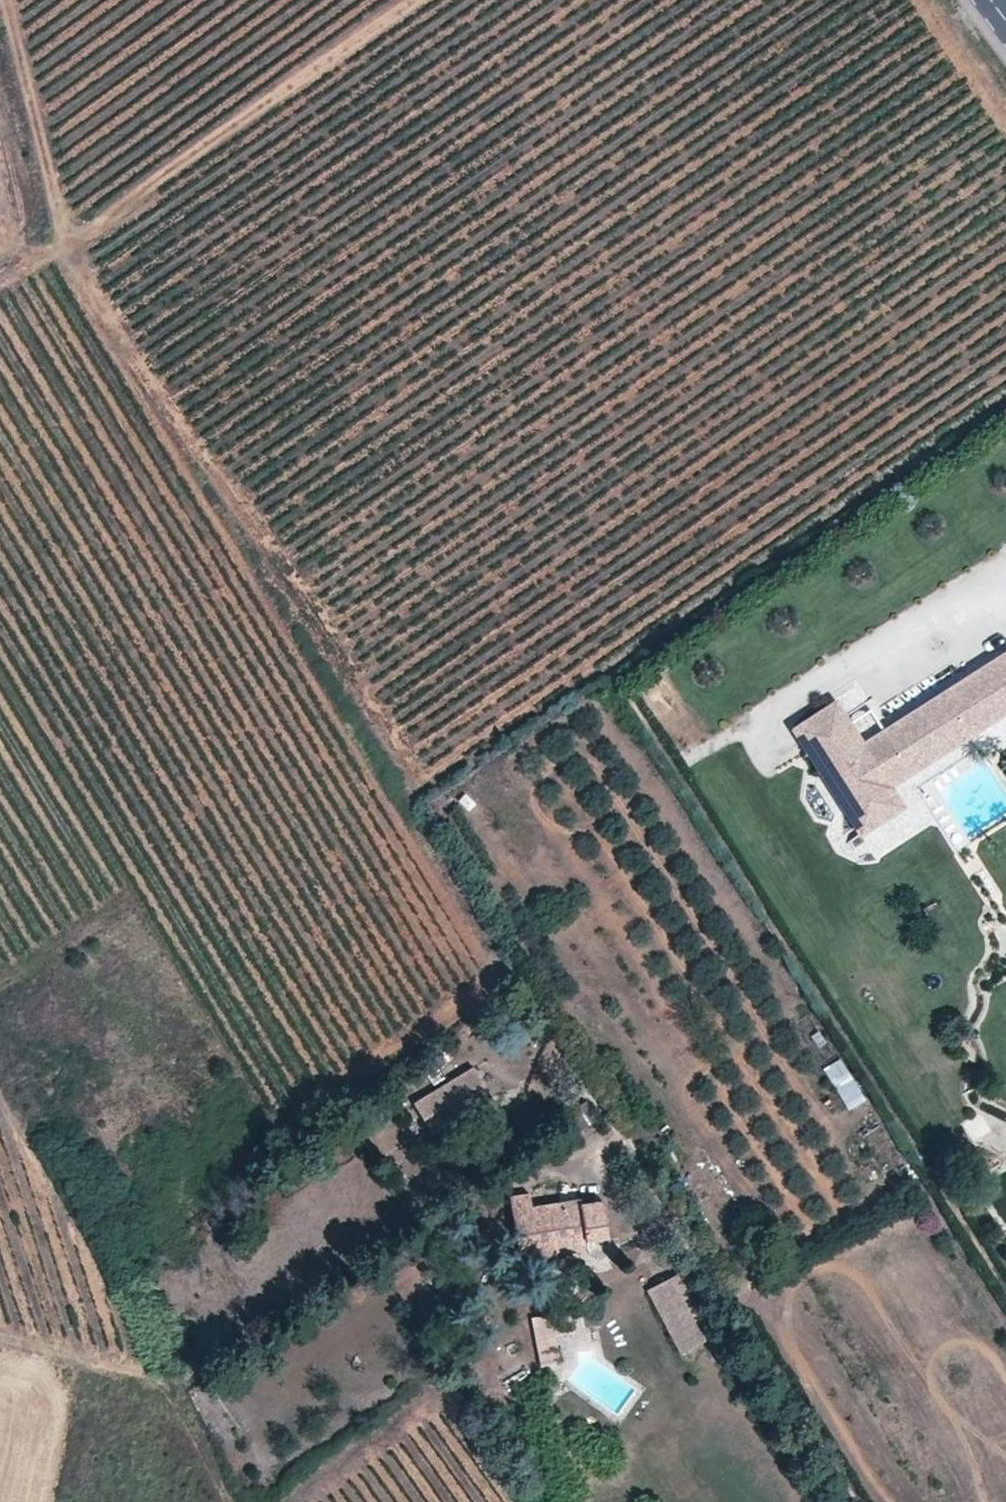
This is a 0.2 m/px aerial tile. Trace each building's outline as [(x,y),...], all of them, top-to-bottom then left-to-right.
[(789,727),(857,835),(903,806),(888,782),(1005,708),(1005,649),(858,742),(832,700),(789,727)] [(842,1056),(823,1065),(845,1109),(863,1100),(842,1056)] [(481,1076),(442,1100),(455,1120),(495,1097),(481,1076)] [(972,1115),(966,1142),(995,1148),(1000,1121),(972,1115)] [(530,1198),(513,1200),(522,1261),(587,1251),(594,1256),(601,1257),(606,1255),(609,1251),(610,1247),(603,1201),(580,1203),(578,1200),(533,1207),(530,1198)] [(677,1275),(648,1289),(679,1354),(709,1340),(677,1275)] [(532,1314),(535,1365),(557,1364),(555,1334),(571,1333),(570,1312),(532,1314)]
